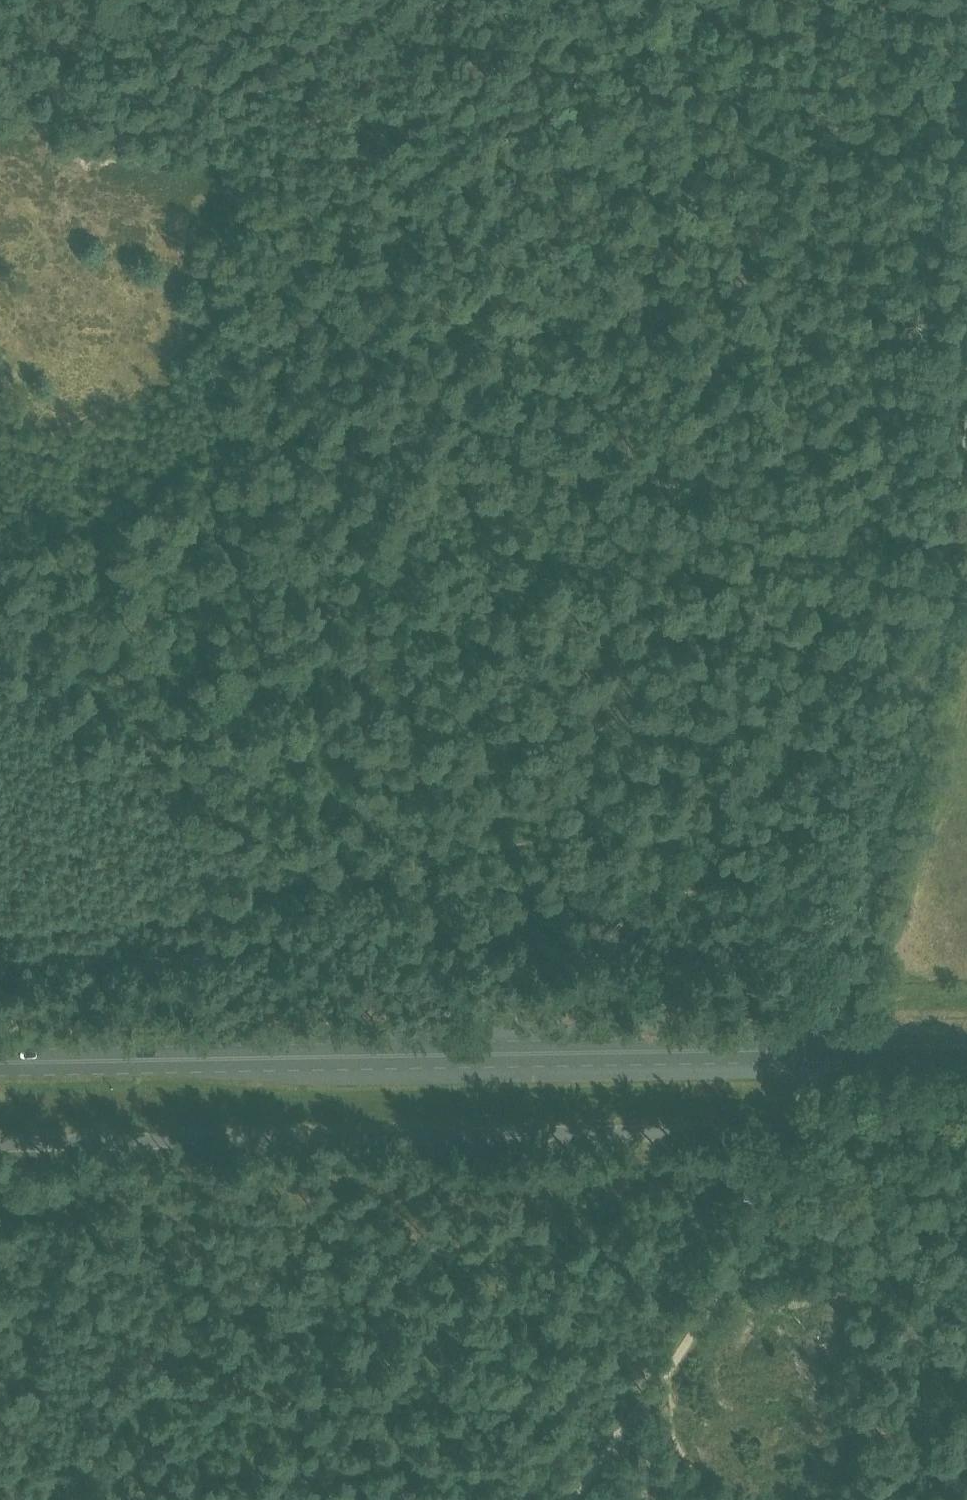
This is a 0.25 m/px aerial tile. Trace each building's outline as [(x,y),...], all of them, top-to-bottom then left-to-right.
[(26,1162),(33,1173),(45,1165),(38,1154),(26,1162)]
